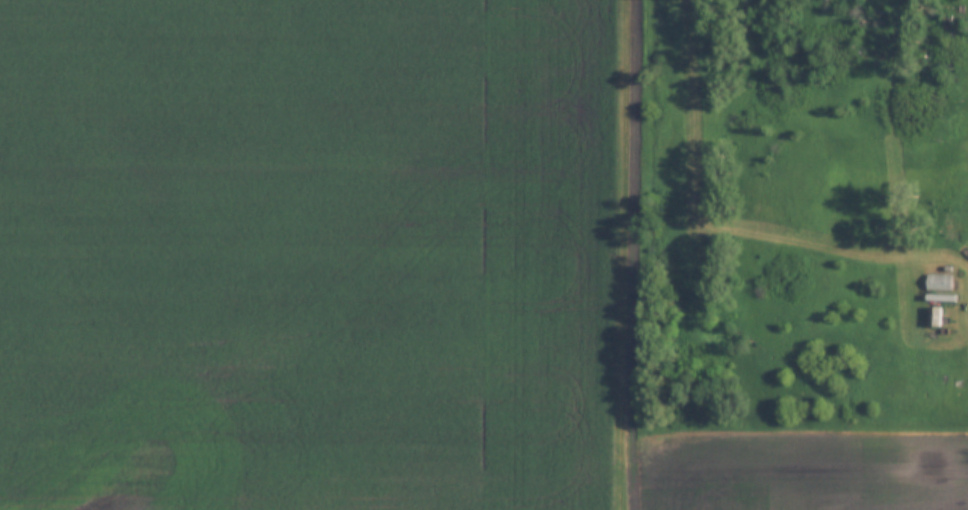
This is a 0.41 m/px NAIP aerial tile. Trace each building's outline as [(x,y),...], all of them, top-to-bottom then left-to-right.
[(952,291),(952,275),(927,275),(927,291),(952,291)] [(941,308),(929,308),(929,326),(941,326),(941,308)]
